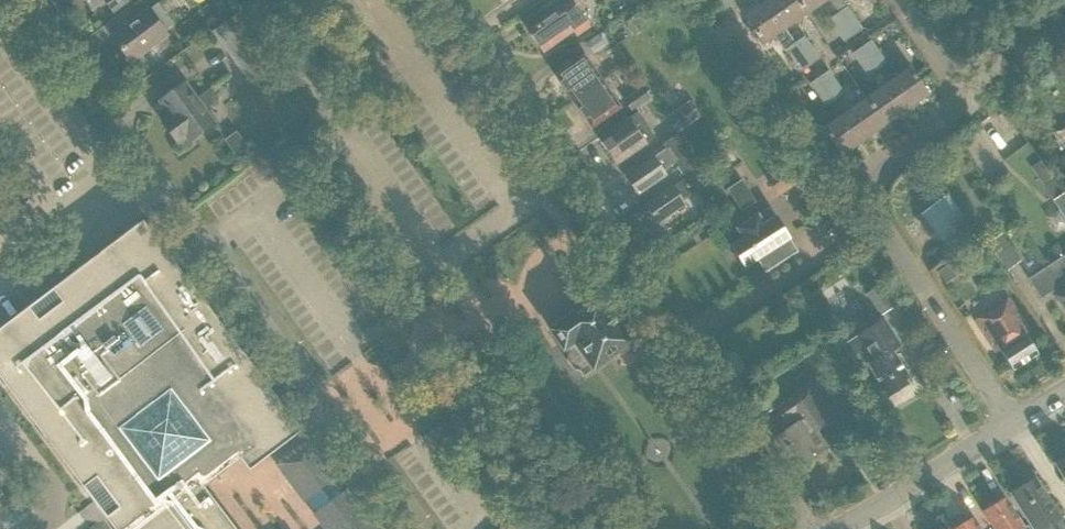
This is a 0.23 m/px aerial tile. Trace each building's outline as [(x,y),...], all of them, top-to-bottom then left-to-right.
[(92,9),(103,0),(85,0),(92,9)] [(113,12),(129,0),(105,0),(113,12)] [(740,0),(715,0),(712,2),(720,14),(740,0)] [(787,28),(808,13),(798,0),(769,0),(768,1),(787,28)] [(808,13),(823,3),(827,0),(798,0),(808,13)] [(840,11),(856,34),(864,29),(844,0),(832,0),(840,11)] [(796,44),(786,29),(787,28),(768,1),(745,17),(764,44),(778,35),(803,71),(813,64),(797,43),(796,44)] [(560,9),(529,31),(544,52),(575,30),(578,34),(591,25),(573,2),(561,10),(560,9)] [(149,10),(112,36),(131,62),(167,34),(163,30),(173,23),(159,3),(149,10)] [(840,11),(829,19),(845,42),(856,34),(840,11)] [(634,16),(626,21),(635,34),(643,29),(634,16)] [(598,35),(588,42),(594,52),(605,45),(598,35)] [(797,43),(813,64),(821,59),(805,37),(797,43)] [(880,69),(889,63),(874,42),(865,49),(880,69)] [(858,54),(873,74),(880,69),(865,49),(858,54)] [(585,54),(555,73),(574,100),(603,81),(585,54)] [(887,83),(906,110),(928,95),(909,68),(887,83)] [(837,100),(846,94),(831,73),(822,79),(837,100)] [(813,85),(828,106),(837,100),(822,79),(813,85)] [(621,107),(603,81),(574,100),(592,127),(621,107)] [(164,121),(181,142),(189,136),(191,140),(193,139),(191,136),(214,120),(216,123),(217,122),(208,109),(221,100),(213,88),(198,98),(188,83),(162,101),(172,115),(164,121)] [(885,125),(906,110),(887,83),(866,98),(885,125)] [(632,111),(651,98),(643,87),(625,100),(632,111)] [(864,140),(885,125),(866,98),(845,113),(864,140)] [(690,101),(666,117),(677,133),(701,116),(690,101)] [(638,111),(599,138),(617,165),(646,145),(645,143),(655,137),(638,111)] [(845,113),(823,128),(842,156),(864,140),(845,113)] [(688,175),(699,168),(677,134),(664,143),(667,148),(626,176),(638,194),(666,175),(663,170),(677,160),(688,175)] [(779,195),(801,182),(803,186),(812,181),(798,158),(768,176),(779,195)] [(646,205),(658,223),(685,204),(683,200),(698,189),(712,209),(722,202),(699,168),(688,175),(646,205)] [(1064,220),(1064,191),(1051,201),(1064,220)] [(948,195),(922,214),(950,253),(976,234),(948,195)] [(743,238),(731,246),(745,267),(757,260),(765,272),(798,251),(790,239),(792,238),(777,214),(774,216),(770,209),(757,217),(738,229),(743,238)] [(144,219),(0,328),(0,376),(116,528),(235,528),(203,486),(240,457),(249,470),(302,430),(144,219)] [(988,243),(1008,271),(1021,261),(1001,233),(988,243)] [(1046,268),(1053,277),(1060,272),(1064,278),(1064,256),(1046,268)] [(950,264),(938,272),(946,284),(958,276),(950,264)] [(1056,296),(1064,309),(1064,278),(1060,272),(1053,277),(1046,268),(1029,280),(1041,298),(1053,290),(1057,296),(1056,296)] [(580,308),(551,329),(569,354),(568,360),(574,369),(581,370),(585,375),(617,352),(623,353),(626,350),(628,344),(632,341),(582,273),(564,286),(580,308)] [(879,286),(867,293),(881,316),(893,309),(879,286)] [(1007,298),(975,320),(996,353),(1002,349),(1014,369),(1038,354),(1024,334),(1029,331),(1007,298)] [(879,402),(909,383),(906,379),(909,377),(893,350),(901,345),(884,319),(857,336),(858,336),(847,342),(846,349),(850,356),(859,371),(869,365),(878,379),(868,385),(879,402)] [(831,417),(808,385),(776,408),(791,430),(776,438),(796,466),(809,457),(810,459),(826,447),(814,429),(831,417)] [(308,441),(277,465),(278,466),(249,488),(280,528),(375,528),(308,441)] [(1056,463),(1064,479),(1064,458),(1056,463)] [(1050,526),(1062,518),(1035,478),(1011,493),(1034,528),(1053,528),(1050,526)] [(1005,498),(995,503),(993,502),(987,505),(987,509),(983,511),(995,528),(1029,528),(1027,526),(1024,528),(1005,498)] [(972,516),(962,523),(959,521),(955,525),(954,528),(953,528),(980,528),(972,516)]
